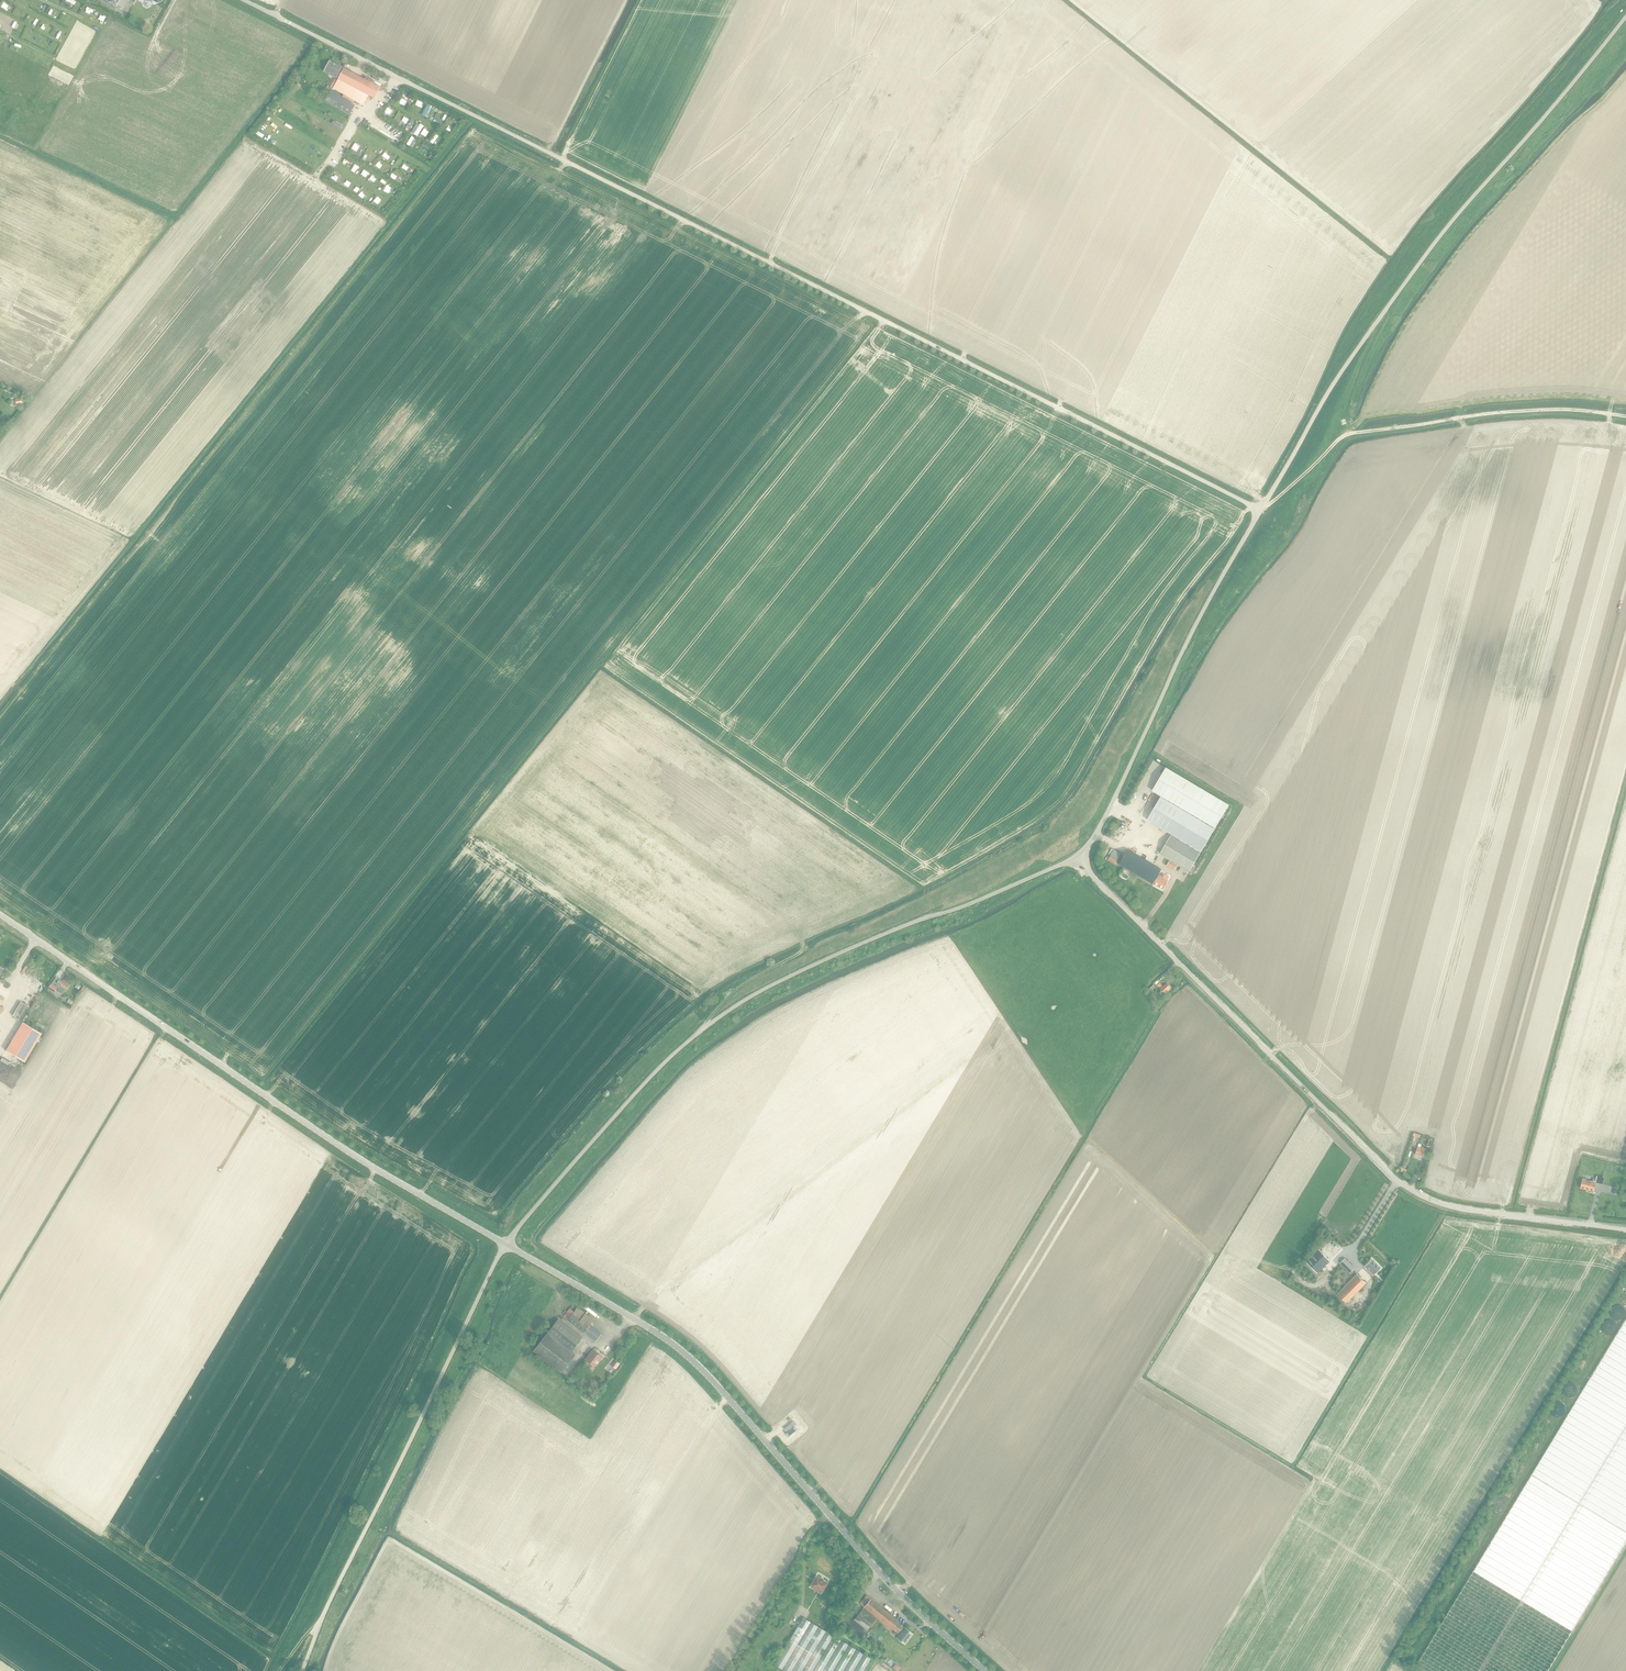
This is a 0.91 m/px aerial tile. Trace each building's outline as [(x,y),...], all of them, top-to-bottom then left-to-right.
[(106,1),(109,2),(108,2),(116,7),(116,6),(120,8),(124,8),(128,0),(107,0),(106,1)] [(329,61),(324,72),(336,79),(342,68),(329,61)] [(338,80),(333,89),(346,96),(346,97),(349,98),(348,99),(356,104),(356,102),(363,106),(368,95),(375,99),(380,88),(344,68),(338,80)] [(331,92),(325,101),(349,115),(354,106),(352,104),(353,103),(343,97),(342,98),(331,92)] [(428,115),(435,104),(429,101),(423,112),(428,115)] [(449,120),(446,125),(451,128),(454,124),(449,120)] [(420,133),(425,125),(419,121),(414,129),(420,133)] [(425,125),(422,131),(427,133),(430,127),(425,125)] [(357,140),(354,147),(360,149),(363,142),(357,140)] [(371,177),(376,180),(379,175),(374,172),(371,177)] [(381,202),(384,197),(378,194),(375,199),(381,202)] [(1148,820),(1201,851),(1228,804),(1166,769),(1153,791),(1162,796),(1148,820)] [(1160,854),(1189,871),(1200,852),(1172,835),(1160,854)] [(1107,860),(1114,864),(1120,854),(1113,850),(1107,860)] [(1163,874),(1161,876),(1158,874),(1161,869),(1128,850),(1119,864),(1152,884),(1162,889),(1167,880),(1169,877),(1164,874),(1163,873),(1163,874)] [(51,984),(48,988),(54,992),(56,988),(59,989),(58,990),(58,991),(59,992),(60,993),(62,993),(63,993),(63,992),(64,993),(69,985),(56,977),(55,978),(51,984)] [(1167,983),(1164,986),(1160,982),(1158,985),(1161,988),(1161,989),(1165,993),(1171,987),(1167,983)] [(12,1015),(21,1020),(29,1007),(21,1002),(12,1015)] [(6,1051),(25,1062),(42,1033),(23,1022),(6,1051)] [(1427,1138),(1425,1145),(1430,1147),(1433,1140),(1427,1138)] [(1415,1154),(1423,1156),(1425,1149),(1421,1147),(1421,1144),(1419,1143),(1415,1154)] [(1580,1188),(1594,1191),(1596,1179),(1593,1178),(1592,1181),(1582,1179),(1580,1188)] [(1302,1265),(1313,1277),(1330,1261),(1319,1249),(1302,1265)] [(1340,1263),(1350,1273),(1354,1268),(1345,1258),(1340,1263)] [(1364,1266),(1373,1275),(1380,1268),(1371,1259),(1364,1266)] [(1337,1293),(1346,1302),(1366,1283),(1357,1274),(1337,1293)] [(606,1319),(608,1316),(596,1306),(594,1309),(606,1319)] [(583,1331),(593,1319),(578,1307),(574,1311),(570,1308),(564,1316),(583,1331)] [(550,1331),(576,1352),(585,1340),(558,1319),(550,1331)] [(1625,1544),(1625,1319),(1415,1668),(1420,1670),(1549,1670),(1625,1544)] [(584,1332),(595,1340),(601,1333),(590,1325),(584,1332)] [(547,1333),(533,1351),(561,1373),(575,1354),(547,1333)] [(593,1349),(585,1359),(595,1366),(602,1357),(593,1349)] [(793,1421),(784,1428),(787,1432),(785,1433),(788,1437),(797,1429),(794,1426),(796,1424),(793,1421)] [(816,1576),(811,1584),(822,1590),(826,1583),(816,1576)] [(897,1621),(898,1620),(866,1595),(859,1603),(863,1606),(853,1619),(867,1630),(873,1623),(877,1618),(891,1630),(892,1628),(897,1632),(903,1625),(897,1621)] [(871,1658),(802,1617),(774,1664),(786,1670),(863,1670),(871,1658)] [(896,1636),(905,1643),(913,1633),(904,1626),(896,1636)]
